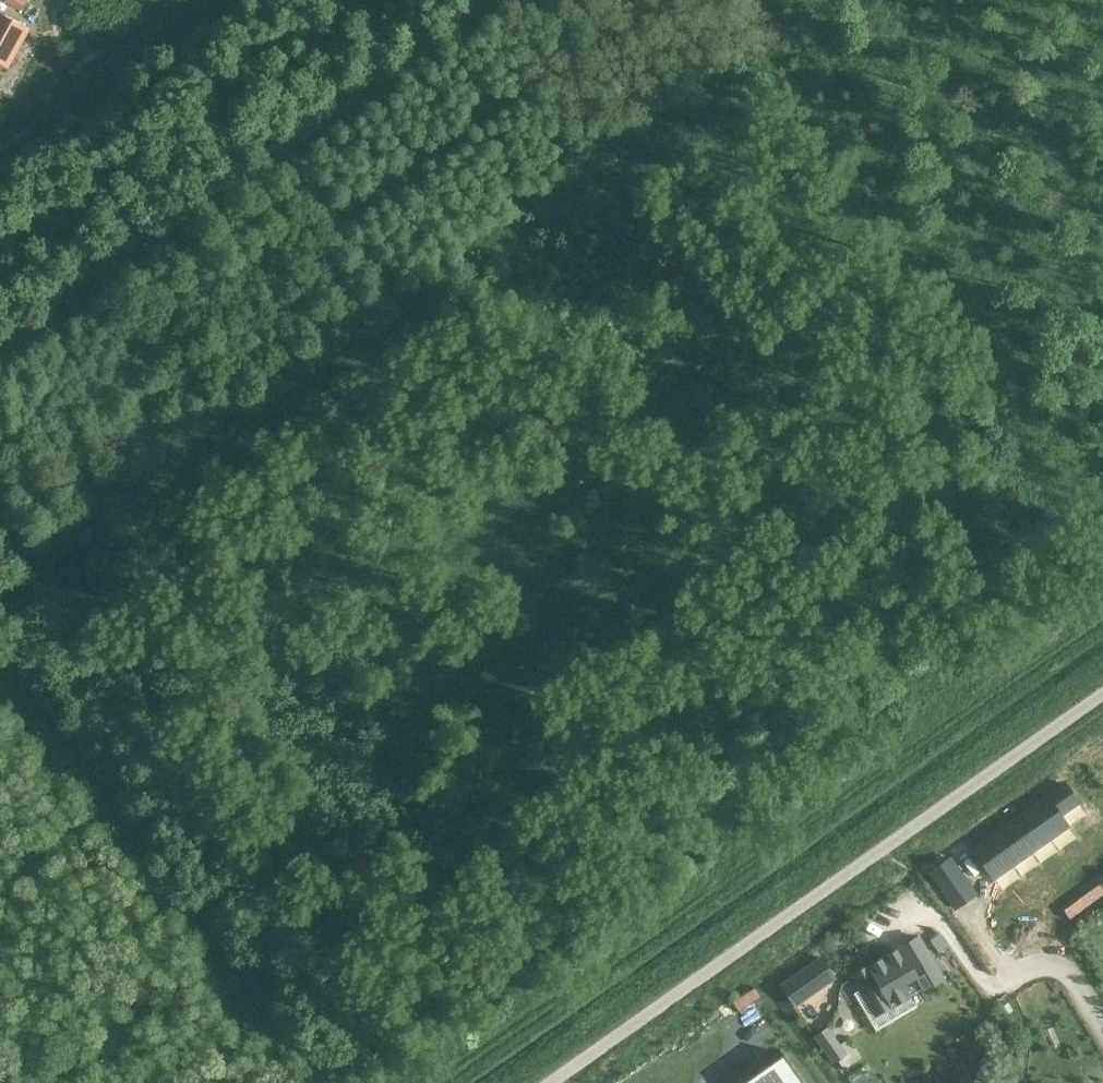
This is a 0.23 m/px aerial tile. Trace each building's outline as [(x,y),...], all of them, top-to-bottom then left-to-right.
[(4,0),(19,9),(24,0),(4,0)] [(7,67),(28,28),(0,12),(0,63),(7,67)] [(972,848),(994,878),(1068,826),(1046,796),(972,848)] [(951,858),(929,873),(954,908),(976,893),(951,858)] [(918,936),(852,975),(876,1015),(909,995),(902,983),(915,976),(924,990),(943,979),(918,936)] [(821,958),(781,985),(795,1005),(835,977),(821,958)] [(827,1027),(814,1036),(833,1063),(846,1054),(827,1027)] [(784,1054),(783,1055),(784,1057),(747,1082),(805,1082),(784,1054)]
